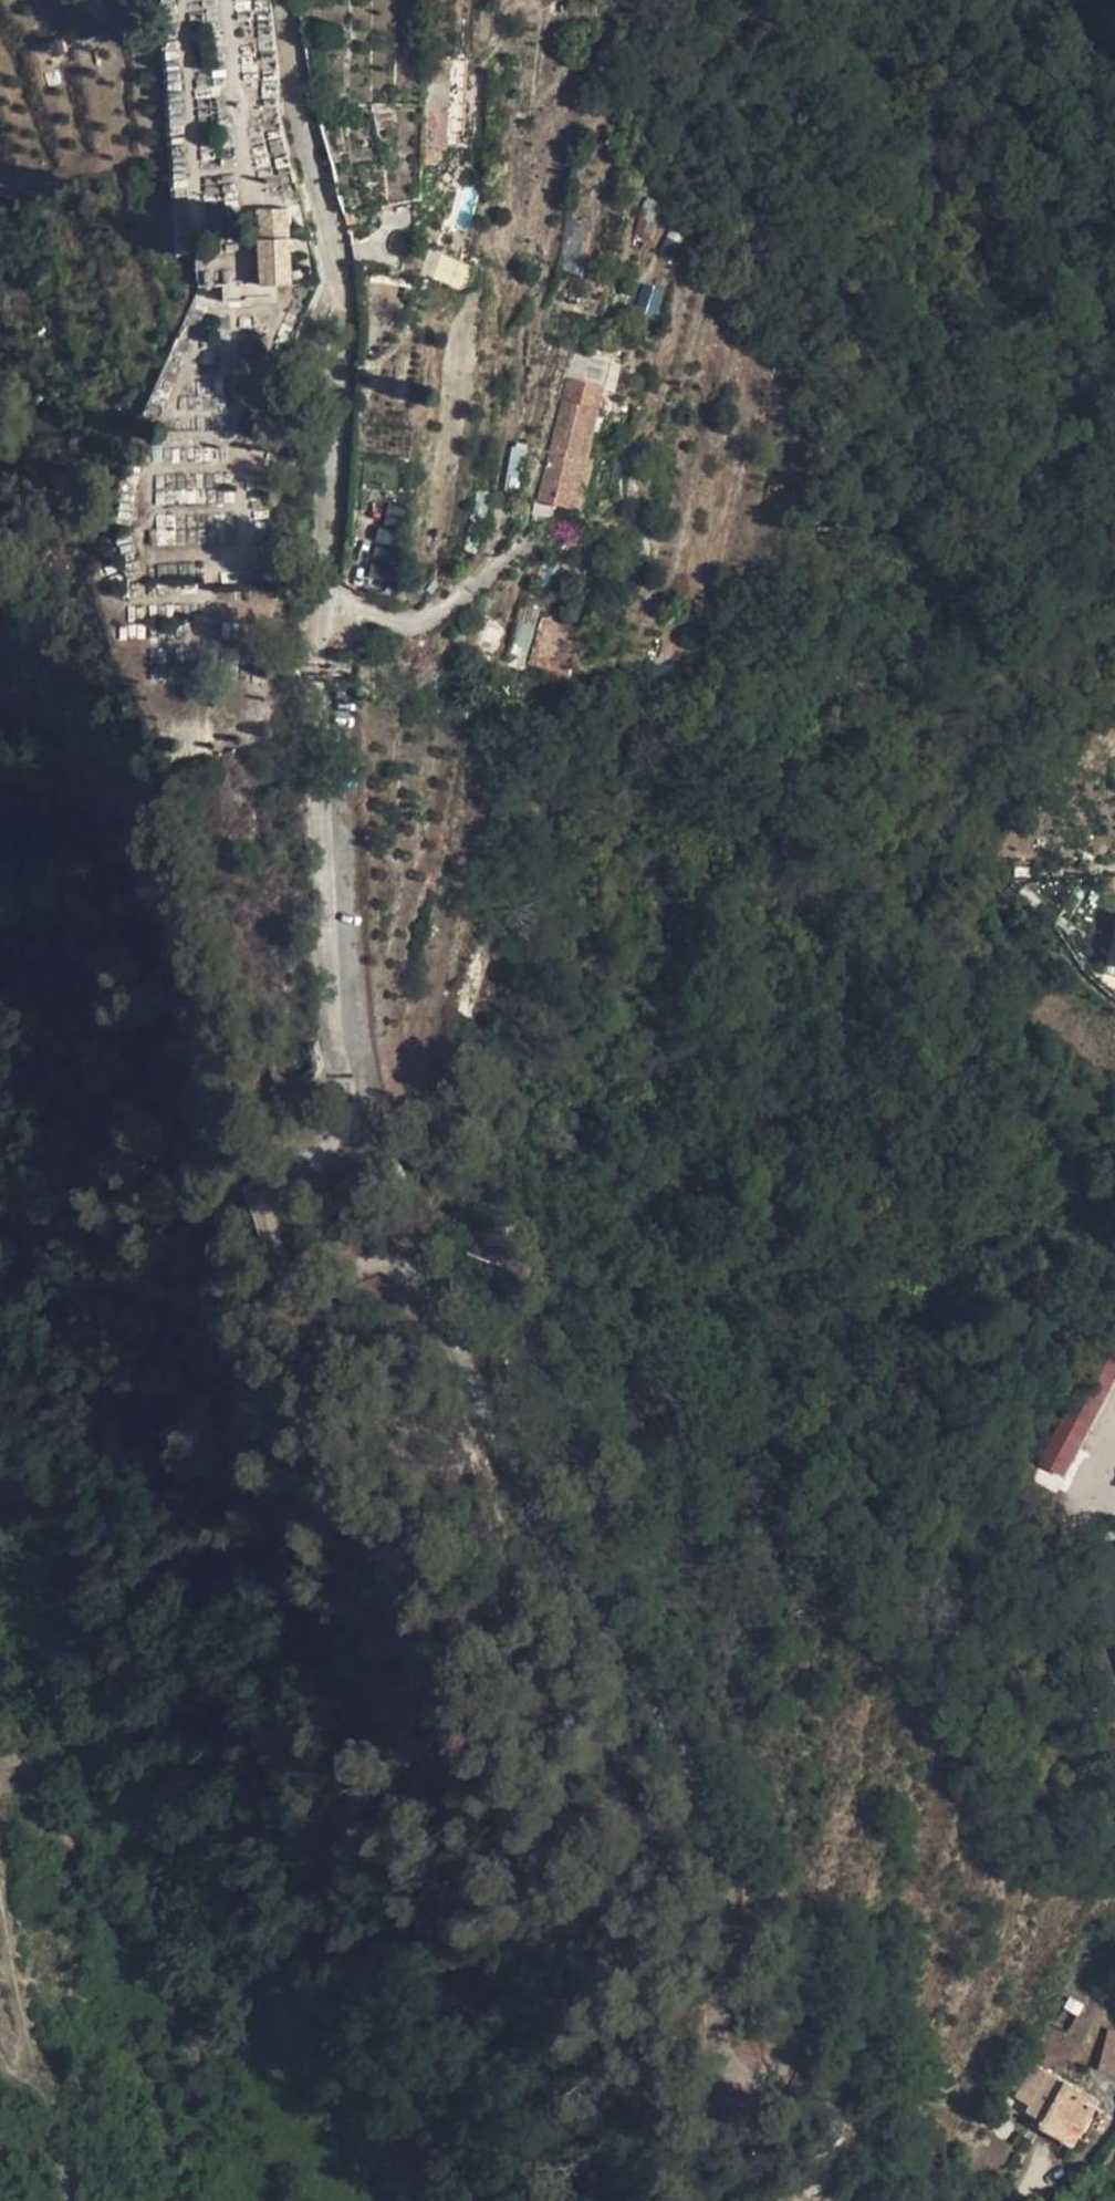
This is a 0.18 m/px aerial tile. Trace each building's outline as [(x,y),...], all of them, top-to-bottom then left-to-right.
[(451,60),(426,59),(424,148),(446,149),(446,146),(451,60)] [(451,60),(446,146),(458,146),(461,60),(451,60)] [(167,175),(181,198),(196,189),(182,166),(167,175)] [(255,208),(256,238),(289,236),(288,207),(255,208)] [(237,294),(230,229),(195,233),(200,287),(221,285),(222,295),(237,294)] [(289,236),(256,238),(258,285),(290,283),(289,236)] [(446,265),(445,267),(444,271),(443,274),(444,277),(446,282),(448,285),(451,286),(456,288),(459,288),(465,286),(467,285),(471,280),(472,277),(472,271),(471,268),(468,263),(465,261),(459,259),(454,260),(451,261),(446,265)] [(568,380),(602,387),(609,359),(604,354),(576,348),(568,380)] [(602,387),(568,380),(551,448),(538,500),(579,511),(591,457),(586,457),(603,388),(602,387)] [(155,479),(157,505),(194,501),(191,475),(155,479)] [(158,546),(182,543),(179,519),(154,523),(158,546)] [(506,664),(524,668),(538,607),(520,603),(506,664)] [(577,639),(540,621),(530,661),(568,674),(577,639)] [(1062,1477),(1114,1381),(1114,1315),(1114,1314),(1033,1461),(1062,1477)] [(1099,2067),(1114,2071),(1114,2032),(1108,2030),(1099,2067)] [(1094,2107),(1098,2100),(1064,2082),(1033,2065),(1030,2071),(1026,2069),(1024,2073),(1022,2076),(1026,2079),(1018,2094),(1032,2102),(1030,2101),(1025,2110),(1027,2111),(1027,2112),(1040,2119),(1039,2122),(1041,2123),(1040,2127),(1062,2139),(1073,2145),(1078,2136),(1094,2107)] [(1022,2076),(1024,2073),(1018,2069),(1008,2088),(1018,2094),(1026,2079),(1022,2076)] [(1101,2111),(1094,2107),(1078,2136),(1085,2140),(1101,2111)] [(993,2178),(984,2178),(984,2186),(992,2186),(993,2178)]
